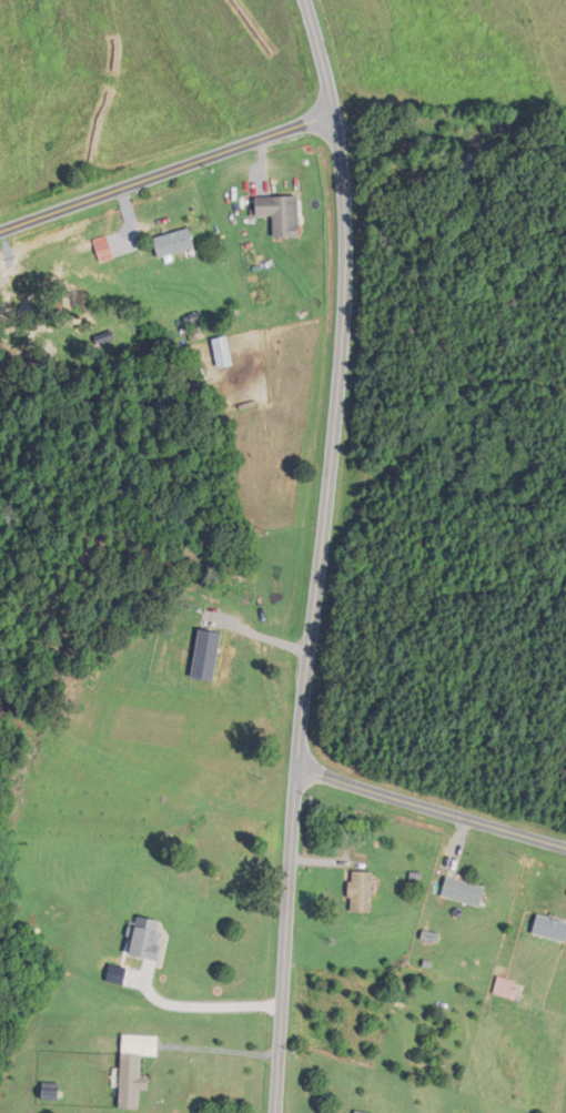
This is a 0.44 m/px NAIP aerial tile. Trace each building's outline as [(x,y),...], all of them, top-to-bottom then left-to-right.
[(299,236),(298,196),(255,197),(256,216),(274,216),(274,237),(299,236)] [(154,237),(157,256),(194,249),(190,229),(154,237)] [(372,871),(350,871),(350,912),(372,912),(372,871)] [(479,907),(485,888),(447,876),(441,894),(479,907)] [(537,914),(532,933),(565,942),(565,937),(565,922),(537,914)] [(133,958),(159,958),(159,918),(133,918),(133,958)] [(141,1078),(141,1054),(120,1054),(120,1109),(140,1110),(140,1090),(149,1090),(149,1078),(141,1078)]
